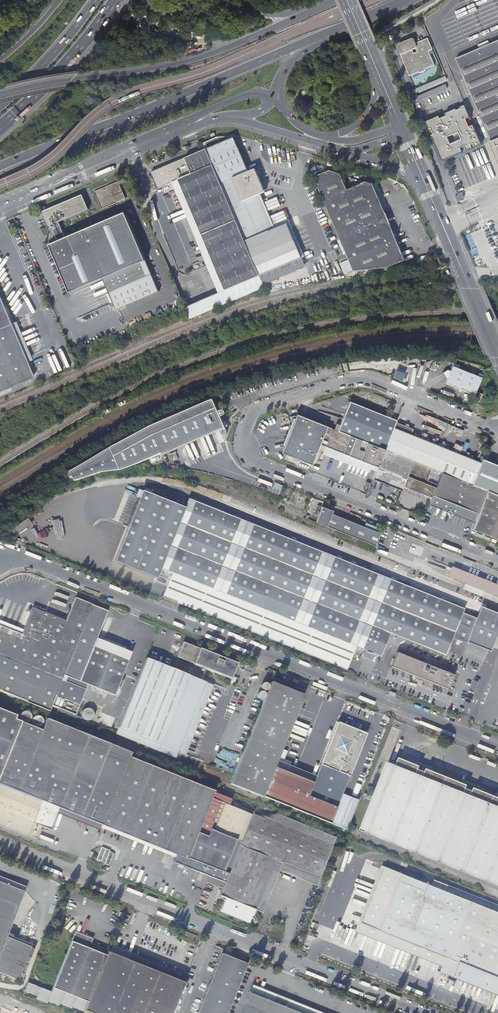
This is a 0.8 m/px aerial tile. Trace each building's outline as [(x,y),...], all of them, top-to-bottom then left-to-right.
[(429,51),(433,50),(428,39),(416,43),(414,39),(413,38),(399,44),(398,44),(398,45),(401,53),(402,54),(403,54),(404,57),(402,58),(409,76),(419,72),(419,73),(425,71),(425,70),(435,66),(429,51)] [(457,60),(492,143),(489,144),(497,165),(497,43),(457,60)] [(446,77),(415,90),(416,93),(447,80),(446,77)] [(446,84),(418,96),(419,100),(447,88),(446,84)] [(474,126),(472,127),(469,121),(472,121),(466,106),(452,112),(449,113),(435,119),(432,120),(425,123),(430,134),(432,133),(433,136),(431,137),(432,140),(434,144),(436,149),(437,153),(440,158),(442,163),(449,160),(449,158),(452,156),(453,158),(467,153),(465,150),(468,149),(469,151),(473,150),(472,147),(474,147),(475,149),(476,149),(482,146),(475,130),(474,126)] [(233,139),(206,150),(221,185),(248,173),(233,139)] [(225,291),(260,277),(221,185),(206,150),(204,143),(201,144),(204,151),(151,173),(157,189),(170,183),(218,295),(226,292),(225,291)] [(472,151),(478,165),(489,160),(483,147),(472,151)] [(248,173),(221,185),(260,277),(264,285),(264,286),(305,267),(302,259),(304,258),(288,220),(274,226),(261,195),(268,192),(257,169),(248,173)] [(315,178),(354,271),(389,268),(405,261),(375,191),(372,184),(367,183),(348,191),(341,174),(331,171),(315,178)] [(94,192),(101,209),(125,199),(118,182),(94,192)] [(462,193),(458,194),(458,196),(455,197),(457,202),(461,200),(460,199),(464,198),(462,193)] [(69,294),(102,280),(104,279),(110,292),(108,293),(108,294),(112,304),(115,311),(158,293),(125,214),(66,239),(59,222),(88,210),(82,196),(41,212),(48,227),(49,226),(50,227),(49,228),(48,229),(48,231),(50,232),(51,232),(52,232),(53,234),(52,234),(53,238),(54,237),(57,243),(49,246),(69,294)] [(443,268),(439,258),(433,261),(438,270),(443,268)] [(264,286),(264,285),(260,277),(225,291),(226,292),(218,295),(185,309),(187,312),(190,320),(214,309),(262,287),(264,286)] [(102,280),(108,293),(110,292),(104,279),(102,280)] [(262,287),(214,309),(190,320),(191,321),(263,289),(262,287)] [(33,379),(27,363),(11,324),(0,298),(0,393),(33,379)] [(11,324),(27,363),(32,361),(16,322),(11,324)] [(476,390),(482,375),(478,373),(477,376),(451,366),(445,384),(474,395),(476,390)] [(391,369),(389,371),(402,377),(403,374),(391,369)] [(476,396),(472,404),(477,406),(481,398),(476,396)] [(228,433),(226,428),(221,417),(225,415),(226,413),(225,411),(223,410),(219,412),(214,401),(151,427),(72,473),(72,478),(75,478),(76,481),(103,472),(119,470),(163,453),(163,455),(220,431),(222,435),(224,436),(227,435),(228,433)] [(384,450),(396,420),(350,402),(338,431),(384,450)] [(282,454),(311,464),(326,426),(298,415),(282,454)] [(397,421),(396,420),(384,450),(413,461),(441,472),(471,484),(480,462),(412,434),(408,443),(391,436),(396,423),(397,421)] [(408,443),(412,434),(414,430),(396,423),(391,436),(408,443)] [(377,466),(384,450),(338,431),(326,426),(311,464),(312,465),(318,449),(320,444),(372,464),(377,466)] [(370,469),(372,464),(320,444),(318,449),(370,469)] [(401,491),(413,461),(384,450),(377,466),(378,466),(373,480),(401,491)] [(480,462),(471,484),(486,490),(497,495),(497,464),(482,457),(480,462)] [(403,487),(430,498),(441,472),(413,461),(401,491),(403,487)] [(474,521),(486,490),(471,484),(441,472),(430,498),(429,502),(447,510),(446,512),(448,518),(454,516),(455,513),(474,521)] [(486,490),(474,521),(473,523),(470,530),(497,540),(497,495),(486,490)] [(346,671),(356,648),(380,658),(388,638),(392,639),(393,636),(403,640),(422,593),(378,575),(189,500),(185,509),(143,492),(115,562),(165,583),(161,596),(346,671)] [(428,505),(446,512),(447,510),(429,502),(428,505)] [(321,507),(317,518),(328,522),(326,527),(375,546),(379,536),(330,516),(332,511),(321,507)] [(473,523),(474,521),(455,513),(454,516),(473,523)] [(315,522),(326,527),(328,522),(317,518),(315,522)] [(11,524),(8,526),(14,535),(17,532),(19,535),(33,525),(28,519),(14,529),(11,524)] [(455,569),(451,578),(467,584),(465,590),(497,603),(497,586),(455,569)] [(403,640),(445,656),(453,639),(465,644),(466,642),(490,652),(497,632),(497,615),(480,608),(475,619),(463,614),(464,610),(422,593),(403,640)] [(47,711),(49,704),(77,715),(87,690),(63,681),(65,676),(80,682),(98,639),(109,612),(75,599),(66,622),(31,608),(26,619),(21,617),(16,632),(0,626),(0,692),(47,711)] [(98,639),(80,682),(113,695),(130,652),(98,639)] [(183,642),(177,657),(193,663),(199,648),(183,642)] [(193,663),(177,657),(231,678),(238,662),(199,648),(193,663)] [(118,727),(175,750),(184,754),(215,679),(206,675),(148,652),(118,727)] [(396,652),(391,667),(449,690),(454,676),(396,652)] [(345,831),(357,801),(341,795),(366,735),(338,723),(317,774),(290,765),(291,761),(284,759),(287,751),(281,749),(305,690),(273,678),(272,683),(271,683),(233,776),(229,785),(345,831)] [(83,720),(94,717),(92,708),(81,710),(83,720)] [(19,721),(13,718),(14,715),(0,710),(0,769),(19,721)] [(101,824),(129,756),(130,751),(45,717),(40,729),(19,721),(0,769),(0,824),(26,835),(34,839),(40,825),(50,829),(59,807),(101,824)] [(172,756),(175,750),(118,727),(117,729),(115,733),(172,756)] [(417,754),(419,751),(404,745),(403,748),(417,754)] [(482,780),(467,774),(435,761),(417,754),(403,748),(401,753),(394,750),(368,813),(497,865),(497,786),(482,780)] [(419,751),(436,758),(437,756),(419,749),(419,751)] [(419,751),(417,754),(435,761),(436,758),(419,751)] [(101,824),(133,837),(177,854),(174,862),(190,868),(190,867),(220,879),(236,840),(233,839),(244,811),(249,813),(250,811),(230,798),(213,791),(214,789),(129,756),(101,824)] [(467,774),(468,770),(436,758),(435,761),(467,774)] [(468,770),(467,774),(482,780),(483,777),(468,770)] [(483,777),(482,780),(497,786),(497,783),(483,777)] [(253,909),(269,868),(273,859),(318,877),(332,843),(252,812),(218,895),(226,898),(221,909),(248,920),(253,909)] [(101,848),(96,860),(105,863),(104,864),(108,866),(113,854),(109,852),(109,851),(101,848)] [(315,886),(318,877),(273,859),(269,868),(278,871),(315,886)] [(445,890),(386,866),(377,890),(374,889),(373,893),(354,885),(356,881),(344,876),(342,881),(337,879),(321,920),(382,945),(443,969),(442,972),(497,994),(497,911),(445,890)] [(269,868),(253,909),(261,912),(278,871),(269,868)] [(22,981),(35,948),(7,937),(25,892),(0,880),(0,972),(22,981)] [(497,911),(497,904),(448,884),(445,890),(497,911)] [(247,923),(248,920),(221,909),(220,912),(247,923)] [(28,983),(86,1006),(107,952),(108,951),(67,935),(68,932),(50,925),(28,983)] [(441,973),(442,972),(443,969),(382,945),(381,948),(441,973)] [(107,952),(86,1006),(83,1012),(85,1012),(172,1012),(184,983),(107,952)] [(247,964),(221,954),(197,1012),(227,1012),(247,964)] [(248,992),(240,1012),(300,1012),(248,992)] [(301,1009),(303,1005),(287,999),(285,1004),(301,1009)] [(0,1003),(0,1012),(28,1012),(0,1003)]
